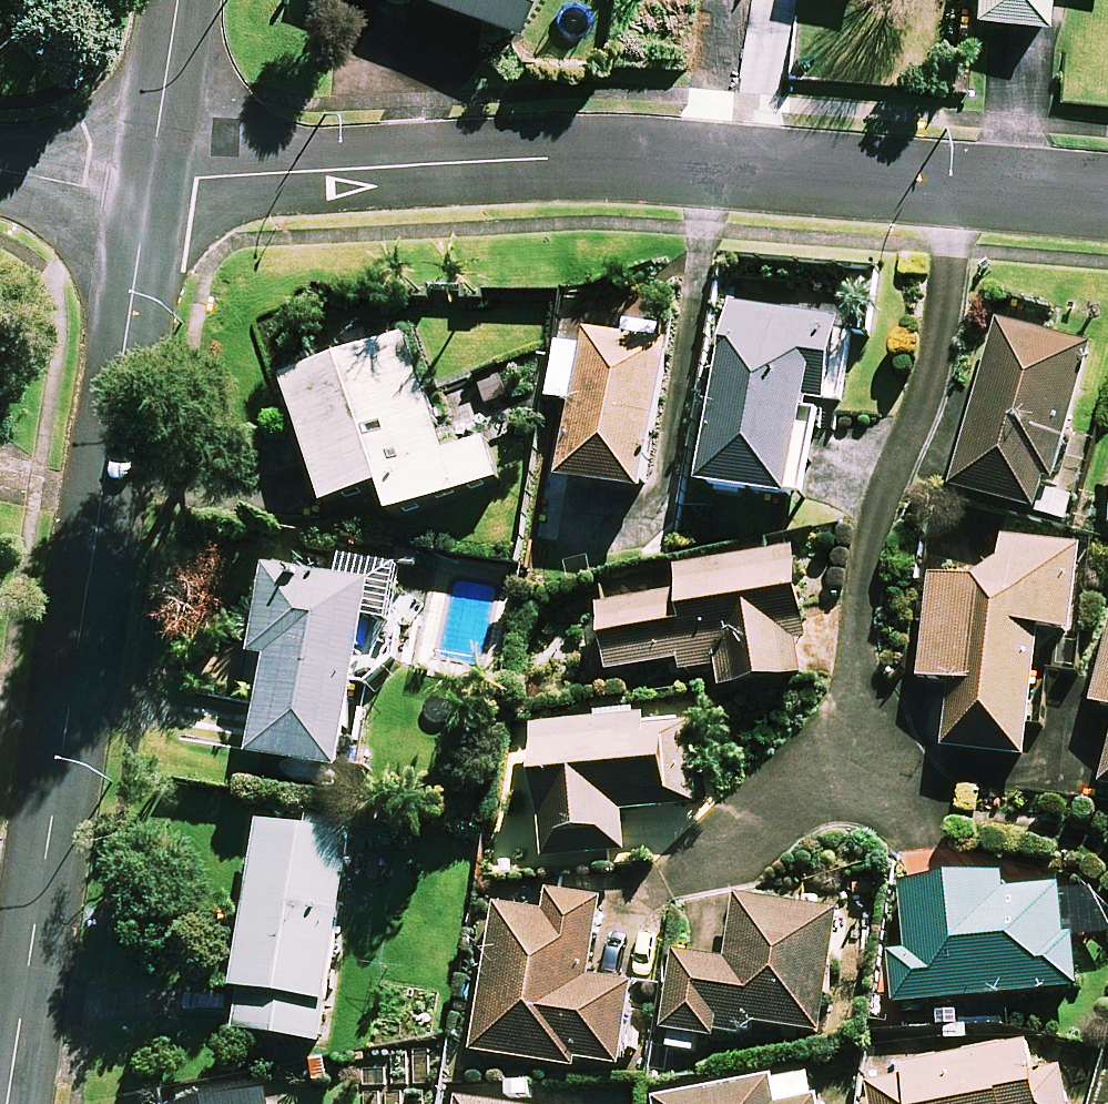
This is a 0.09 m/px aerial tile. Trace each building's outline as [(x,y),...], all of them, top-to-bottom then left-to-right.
[(520,26),(530,0),(453,0),(520,26)] [(974,14),(1050,21),(1052,0),(975,0),(974,14)] [(785,286),(754,281),(749,311),(737,309),(709,493),(805,508),(821,405),(832,407),(844,327),(780,317),(785,286)] [(955,491),(1070,524),(1079,493),(1057,487),(1095,352),(1002,326),(955,491)] [(587,334),(585,350),(560,347),(552,404),(579,408),(568,487),(652,499),(674,347),(587,334)] [(448,458),(407,341),(287,383),(332,510),(387,490),(398,521),(501,484),(487,444),(448,458)] [(1085,550),(1007,541),(1002,588),(937,581),(926,683),(957,686),(950,752),(1030,761),(1044,632),(1075,635),(1085,550)] [(813,680),(798,555),(680,570),(684,598),(606,607),(614,675),(721,662),(725,691),(813,680)] [(347,776),(360,686),(398,651),(411,566),(344,557),(340,582),(269,572),(257,657),(273,660),(258,763),(347,776)] [(1097,707),(1107,710),(1107,663),(1097,707)] [(701,811),(698,722),(541,727),(545,862),(628,860),(627,813),(701,811)] [(357,828),(313,822),(311,833),(264,826),(235,1035),(327,1048),(357,828)] [(1105,882),(904,898),(912,1006),(1081,992),(1076,941),(1107,938),(1107,918),(1105,882)] [(604,903),(502,889),(480,1057),(623,1076),(634,987),(594,982),(604,903)] [(695,1055),(697,1041),(721,1045),(722,1036),(750,1040),(751,1026),(825,1036),(842,917),(740,903),(732,964),(678,957),(665,1051),(695,1055)] [(1030,1047),(873,1083),(878,1103),(1071,1103),(1065,1075),(1038,1081),(1030,1047)] [(773,1083),(660,1103),(777,1103),(773,1083)]
